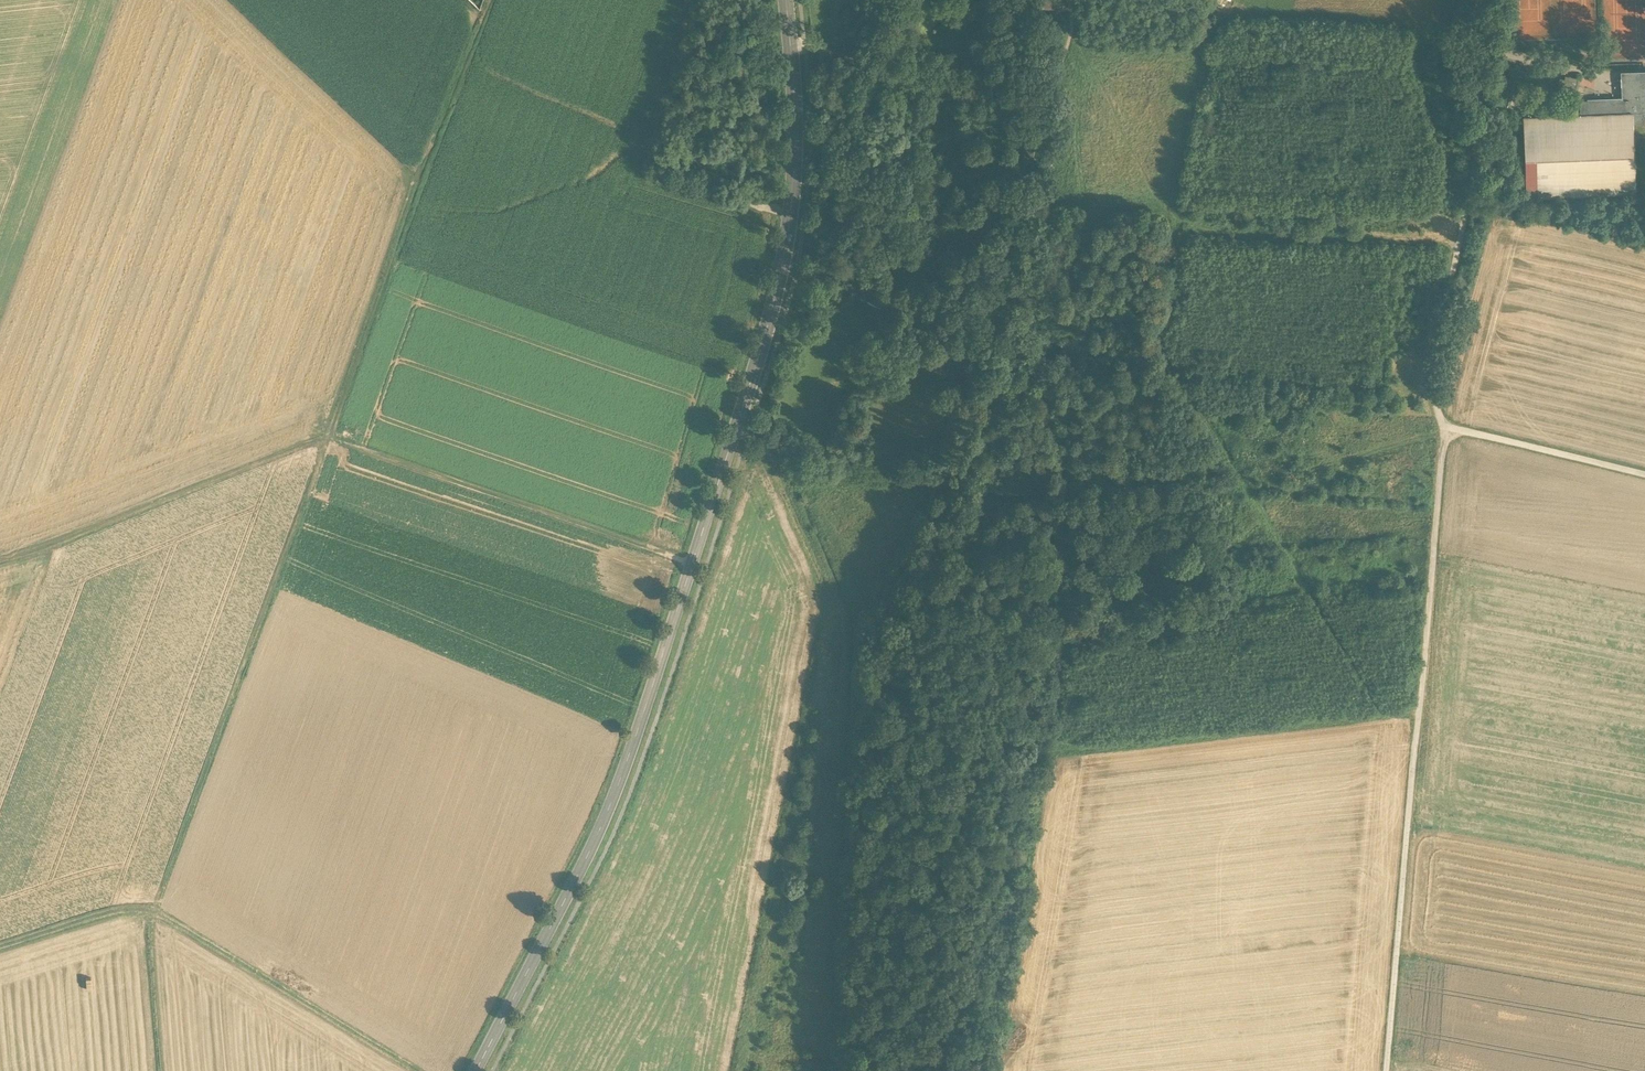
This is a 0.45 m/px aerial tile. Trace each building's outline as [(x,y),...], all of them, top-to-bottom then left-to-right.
[(1623,73),(1624,89),(1644,88),(1644,72),(1623,73)] [(1565,73),(1562,86),(1579,90),(1582,76),(1565,73)] [(1624,89),(1625,102),(1625,114),(1633,114),(1633,112),(1644,111),(1644,88),(1624,89)] [(1625,102),(1580,104),(1581,116),(1625,114),(1625,102)] [(1581,116),(1523,119),(1526,202),(1637,197),(1633,114),(1625,114),(1581,116)]
